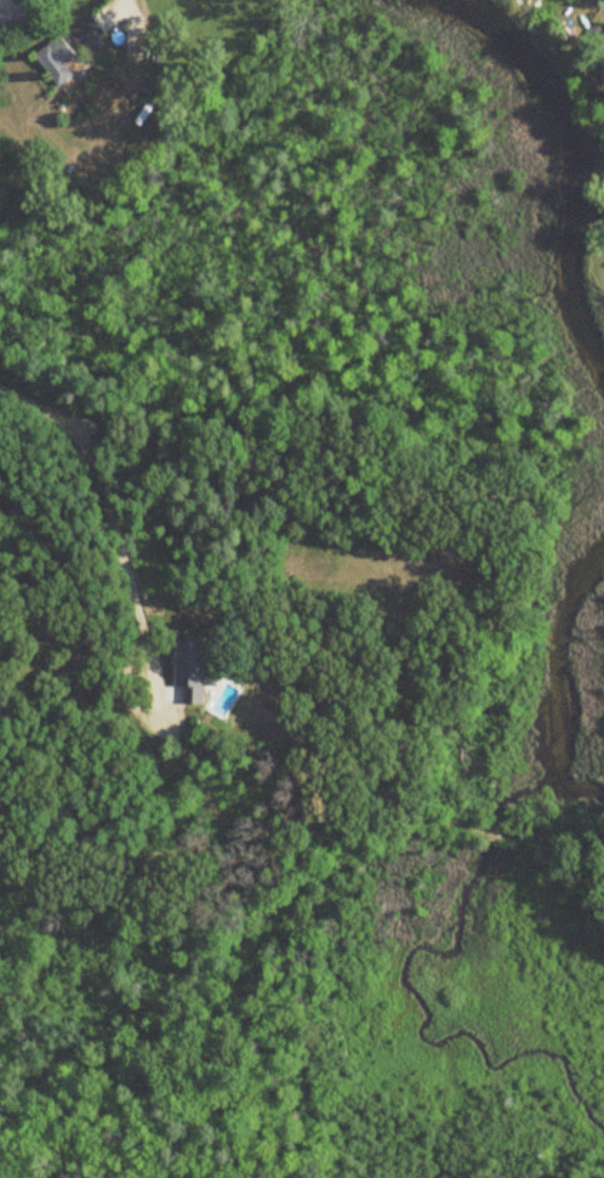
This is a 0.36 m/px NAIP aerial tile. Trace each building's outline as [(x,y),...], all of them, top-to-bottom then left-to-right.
[(72,32),(85,50),(106,34),(93,17),(72,32)] [(74,63),(83,56),(67,35),(42,54),(65,86),(82,74),(74,63)] [(592,53),(603,65),(603,41),(592,53)] [(184,704),(208,705),(210,640),(176,639),(176,665),(185,666),(184,704)]
